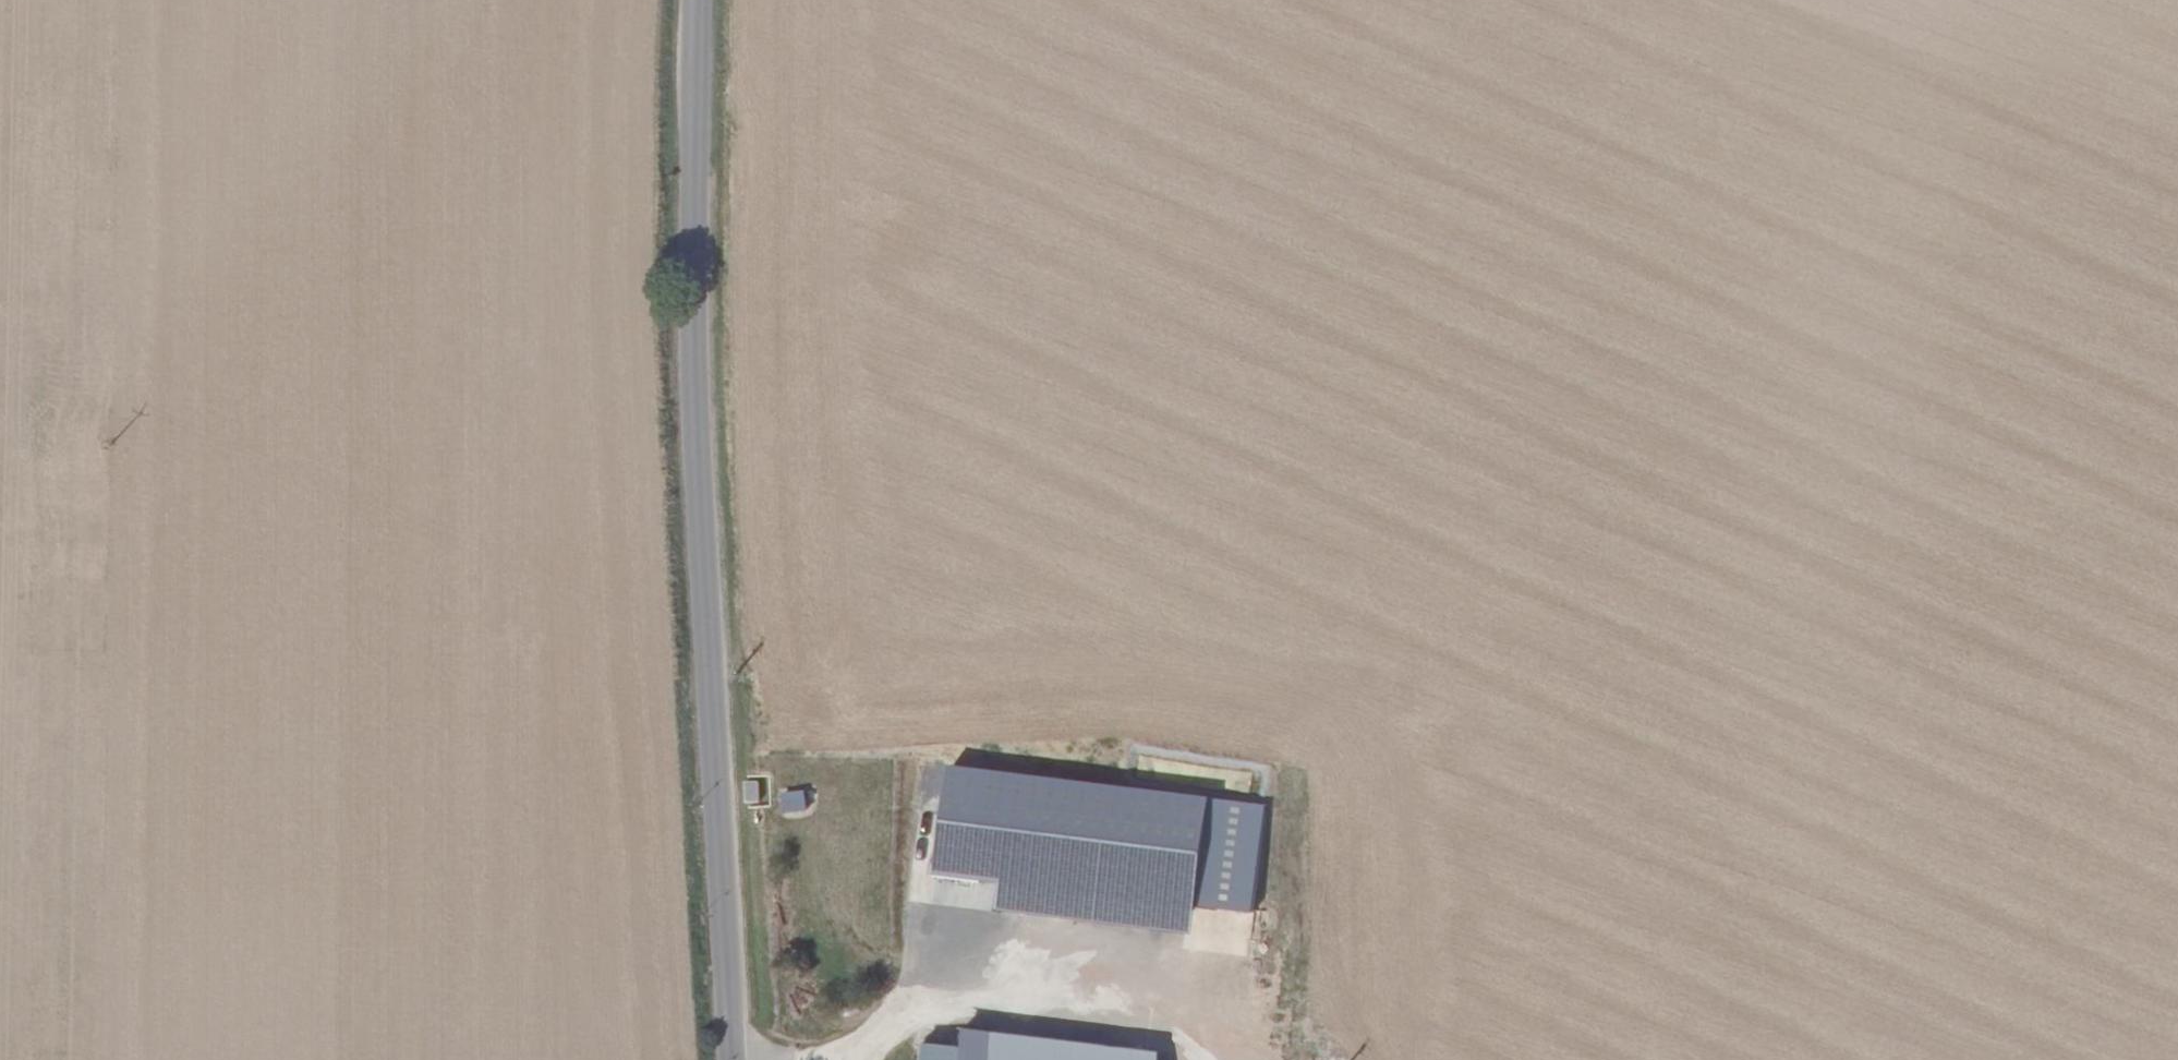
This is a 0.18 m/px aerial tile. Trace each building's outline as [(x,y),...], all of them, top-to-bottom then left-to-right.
[(1251,913),(1263,803),(941,767),(928,877),(994,884),(991,912),(1188,934),(1191,906),(1251,913)] [(778,797),(782,814),(804,809),(801,792),(778,797)] [(1146,1057),(952,1034),(951,1046),(917,1043),(915,1059),(1146,1059),(1146,1057)]
